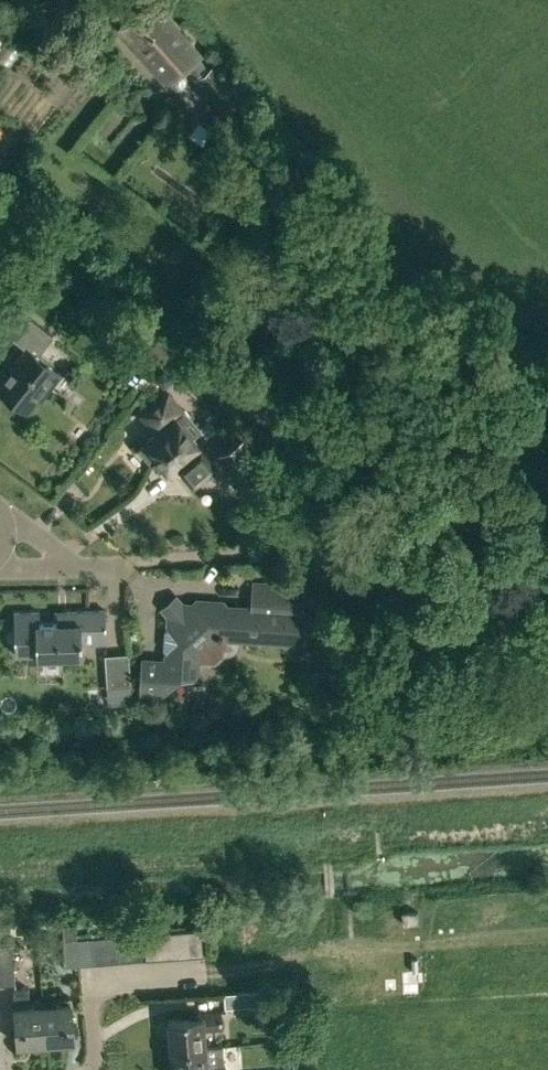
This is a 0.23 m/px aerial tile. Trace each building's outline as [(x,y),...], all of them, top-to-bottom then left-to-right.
[(168,77),(184,62),(194,74),(205,64),(151,3),(124,27),(168,77)] [(14,31),(0,16),(0,36),(4,40),(14,31)] [(196,76),(222,107),(237,95),(239,93),(212,62),(196,76)] [(27,411),(38,397),(41,399),(61,373),(38,355),(53,335),(5,298),(0,304),(0,330),(12,340),(14,338),(27,348),(6,374),(3,372),(0,375),(0,390),(27,411)] [(142,391),(150,380),(143,374),(134,385),(142,391)] [(138,448),(149,461),(175,439),(178,442),(190,433),(176,416),(183,411),(167,392),(142,413),(157,431),(145,441),(138,448)] [(193,480),(214,462),(190,433),(178,442),(175,439),(149,461),(151,464),(159,457),(171,471),(180,464),(193,480)] [(271,482),(269,479),(244,439),(218,455),(245,498),(270,482),(271,482)] [(251,594),(254,594),(253,608),(226,607),(223,603),(197,601),(193,605),(185,604),(183,606),(176,599),(164,610),(170,618),(168,620),(168,627),(164,631),(163,650),(166,653),(165,662),(144,661),(142,689),(160,690),(180,673),(193,674),(197,670),(198,658),(215,659),(222,653),(223,637),(301,642),(303,611),(300,611),(300,596),(289,596),(289,583),(253,581),(251,594)] [(40,611),(15,611),(15,654),(36,653),(37,656),(76,655),(82,655),(82,643),(107,642),(106,610),(68,610),(68,609),(56,609),(57,623),(40,623),(40,611)] [(107,686),(108,686),(108,696),(131,694),(131,685),(129,653),(104,655),(107,686)] [(402,912),(403,923),(419,922),(418,910),(402,912)] [(202,958),(200,930),(184,931),(186,959),(202,958)] [(184,931),(169,932),(171,960),(186,959),(184,931)] [(169,932),(156,933),(158,961),(171,960),(169,932)] [(156,933),(141,935),(143,962),(158,961),(156,933)] [(143,962),(141,935),(116,937),(117,964),(143,962)] [(116,937),(102,938),(104,965),(117,964),(116,937)] [(102,938),(89,939),(91,966),(104,965),(102,938)] [(89,939),(76,940),(78,967),(91,966),(89,939)] [(64,968),(78,967),(76,940),(62,941),(64,968)] [(12,971),(10,944),(0,945),(0,985),(13,984),(12,971)] [(16,1045),(43,1043),(40,1001),(28,1002),(27,988),(11,990),(16,1045)] [(263,990),(224,993),(225,1007),(264,1004),(263,990)] [(68,999),(40,1001),(43,1043),(72,1040),(68,999)] [(196,1019),(166,1022),(168,1051),(204,1049),(202,1031),(220,1030),(219,1014),(196,1016),(196,1019)] [(168,1051),(170,1069),(223,1069),(223,1067),(205,1069),(204,1049),(168,1051)]
